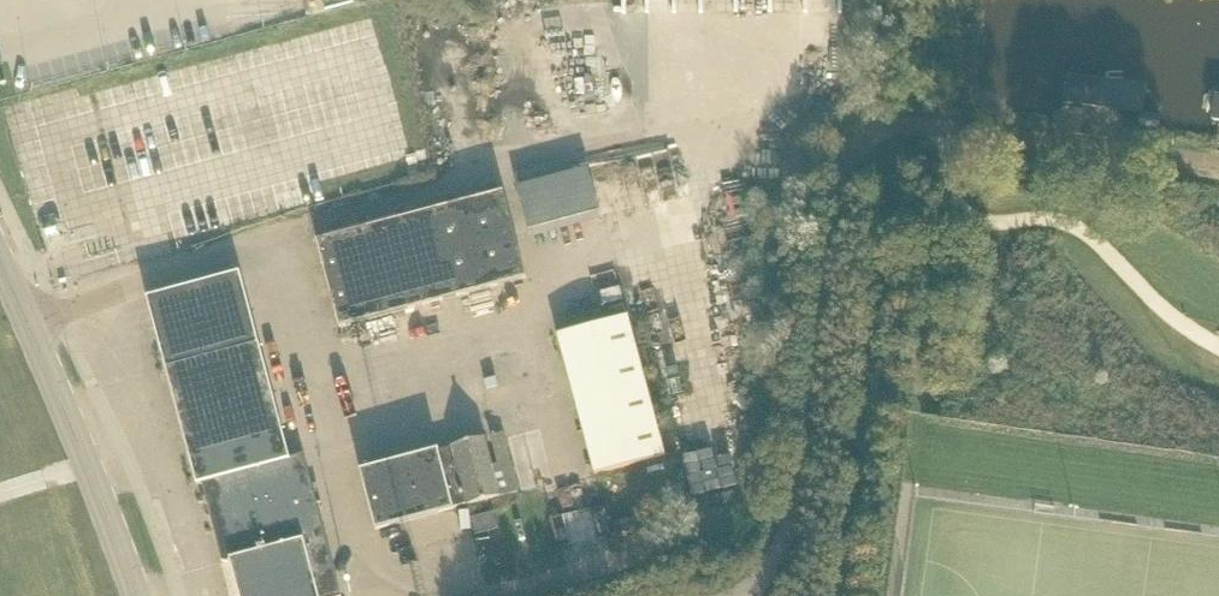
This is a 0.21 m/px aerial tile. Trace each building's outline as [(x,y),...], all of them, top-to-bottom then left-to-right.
[(1145,82),(1066,73),(1062,104),(1142,113),(1145,82)] [(1213,90),(1209,130),(1218,131),(1218,91),(1213,90)] [(1158,129),(1159,116),(1140,114),(1138,127),(1158,129)] [(1128,175),(1131,162),(1115,159),(1113,173),(1128,175)] [(530,231),(600,212),(589,169),(519,188),(530,231)] [(527,278),(504,192),(316,242),(339,329),(342,328),(527,278)] [(202,485),(222,564),(230,562),(239,595),(343,595),(342,587),(306,456),(291,460),(240,273),(147,300),(197,486),(202,485)] [(557,337),(594,475),(665,456),(628,318),(557,337)] [(508,495),(520,492),(504,433),(492,436),(508,495)] [(469,505),(500,496),(485,438),(453,447),(453,448),(440,452),(439,450),(361,470),(376,529),(455,509),(454,508),(469,504),(469,505)] [(675,461),(606,480),(613,508),(683,488),(675,461)] [(478,534),(497,529),(493,514),(474,519),(478,534)]
